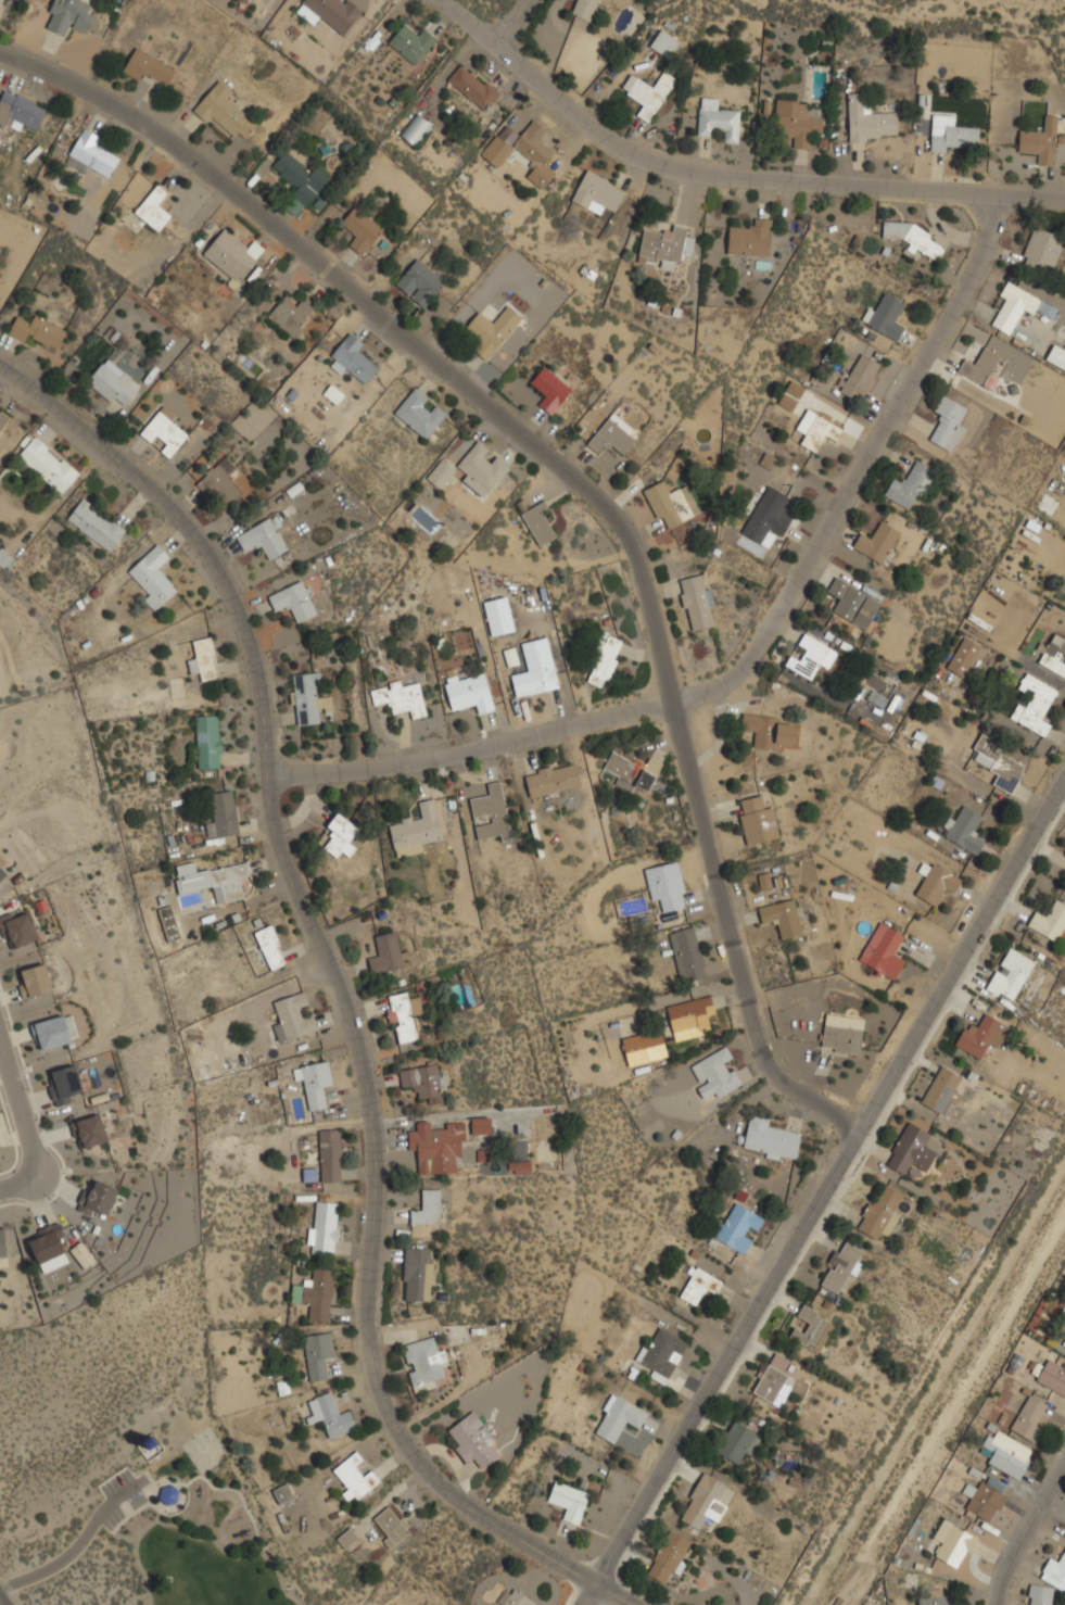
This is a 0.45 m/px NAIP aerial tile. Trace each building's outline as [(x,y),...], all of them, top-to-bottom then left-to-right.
[(46,28),(66,36),(69,26),(87,33),(94,13),(86,10),(90,0),(56,0),(46,28)] [(315,24),(320,16),(344,34),(362,11),(346,0),(305,0),(296,11),(315,24)] [(613,0),(578,0),(572,13),(594,22),(600,3),(610,7),(613,0)] [(419,26),(414,33),(403,25),(389,43),(417,64),(435,38),(419,26)] [(650,47),(670,59),(681,41),(660,29),(650,47)] [(124,71),(141,80),(145,73),(168,84),(176,67),(136,47),(124,71)] [(498,93),(464,61),(448,78),(483,111),(498,93)] [(644,103),(637,114),(650,123),(676,78),(663,69),(652,86),(631,73),(621,90),(644,103)] [(243,140),(257,123),(230,100),(236,93),(218,79),(193,111),(210,124),(216,117),(243,140)] [(4,89),(0,100),(0,120),(37,132),(47,104),(4,89)] [(849,138),(898,138),(898,112),(866,113),(866,92),(849,92),(849,138)] [(740,110),(719,109),(720,98),(699,97),(698,135),(723,136),(723,141),(739,142),(740,110)] [(794,148),(811,149),(812,134),(823,135),(824,115),(808,114),(809,100),(776,99),(774,135),(795,136),(794,148)] [(401,134),(415,146),(432,125),(418,113),(401,134)] [(955,114),(933,113),(931,150),(953,151),(954,144),(980,144),(980,126),(955,126),(955,114)] [(1056,165),(1058,114),(1044,113),(1044,131),(1019,130),(1018,152),(1039,152),(1039,165),(1056,165)] [(498,168),(515,148),(535,165),(527,176),(543,190),(557,173),(549,166),(559,154),(540,138),(547,129),(533,118),(511,146),(496,134),(481,154),(498,168)] [(121,156),(98,146),(102,136),(83,127),(69,157),(111,177),(121,156)] [(272,167),(299,187),(284,206),(299,217),(330,175),(316,164),(312,170),(284,151),(272,167)] [(66,161),(86,172),(89,167),(69,155),(66,161)] [(616,212),(626,188),(585,169),(571,201),(601,214),(605,206),(616,212)] [(160,203),(168,192),(157,184),(136,211),(160,230),(174,213),(160,203)] [(356,237),(350,243),(360,254),(382,232),(356,206),(341,222),(356,237)] [(728,227),(727,253),(771,255),(773,218),(752,217),(751,228),(728,227)] [(883,237),(910,239),(908,252),(942,255),(943,243),(926,242),(928,225),(885,220),(883,237)] [(695,238),(685,236),(686,227),(674,225),(673,233),(644,229),(638,260),(679,266),(681,253),(692,254),(695,238)] [(1064,237),(1032,226),(1018,268),(1051,279),(1064,237)] [(203,255),(239,282),(265,249),(254,240),(249,247),(224,228),(203,255)] [(395,283),(424,308),(446,282),(418,257),(395,283)] [(1058,304),(1006,282),(989,325),(1013,334),(1024,307),(1053,318),(1058,304)] [(905,303),(883,290),(864,323),(897,340),(905,325),(897,319),(905,303)] [(303,294),(296,303),(286,294),(267,318),(292,338),(317,305),(303,294)] [(522,317),(506,304),(493,321),(479,311),(465,328),(481,341),(474,351),(489,362),(522,317)] [(10,331),(27,341),(30,337),(58,352),(68,331),(35,313),(30,321),(18,315),(10,331)] [(379,368),(360,354),(367,344),(348,331),(328,361),(364,388),(379,368)] [(1064,369),(1064,349),(1055,342),(1045,357),(1064,369)] [(958,372),(987,386),(1001,354),(982,346),(975,364),(963,358),(958,372)] [(861,403),(884,365),(862,352),(839,390),(861,403)] [(122,409),(142,386),(107,356),(87,380),(122,409)] [(553,415),(573,389),(544,366),(531,383),(545,394),(538,404),(553,415)] [(779,405),(793,411),(804,386),(789,380),(779,405)] [(323,394),(337,405),(345,394),(330,383),(323,394)] [(426,439),(446,414),(433,402),(415,387),(394,414),(426,439)] [(928,440),(953,453),(966,428),(960,424),(968,407),(942,394),(933,413),(940,417),(928,440)] [(806,433),(800,444),(817,453),(826,434),(837,440),(844,427),(806,408),(796,429),(806,433)] [(169,458),(189,434),(161,409),(139,433),(150,442),(156,434),(166,443),(161,451),(169,458)] [(9,422),(0,412),(0,430),(9,422)] [(598,453),(606,445),(620,457),(635,439),(609,417),(587,443),(598,453)] [(17,456),(62,493),(79,472),(36,435),(17,456)] [(510,467),(479,440),(457,465),(464,471),(459,477),(483,497),(510,467)] [(760,464),(773,470),(779,458),(766,451),(760,464)] [(245,491),(228,473),(236,467),(225,456),(200,481),(226,509),(245,491)] [(427,478),(441,490),(456,470),(442,458),(427,478)] [(884,495),(913,511),(935,469),(916,459),(904,481),(895,476),(884,495)] [(694,517),(680,485),(670,490),(664,479),(644,489),(663,530),(694,517)] [(793,497),(768,484),(743,533),(762,543),(770,529),(784,536),(795,515),(786,510),(793,497)] [(126,529),(83,497),(66,520),(110,552),(126,529)] [(543,513),(549,509),(544,501),(521,514),(540,545),(556,536),(543,513)] [(287,551),(276,531),(283,527),(276,514),(236,535),(246,555),(261,547),(268,560),(287,551)] [(873,535),(861,530),(852,548),(885,564),(901,530),(880,520),(873,535)] [(161,606),(180,587),(163,568),(172,559),(157,543),(128,571),(161,606)] [(16,558),(2,546),(0,549),(0,565),(7,570),(16,558)] [(680,579),(689,631),(717,625),(707,573),(680,579)] [(867,632),(884,602),(836,576),(826,594),(835,599),(828,610),(867,632)] [(317,614),(303,580),(268,595),(275,610),(287,606),(294,623),(317,614)] [(1044,652),(1039,661),(1064,677),(1064,638),(1053,631),(1042,650),(1044,652)] [(785,666),(811,680),(820,664),(829,669),(839,652),(806,632),(794,650),(785,666)] [(587,681),(605,688),(625,642),(608,634),(587,681)] [(948,669),(969,679),(985,646),(963,635),(948,669)] [(202,681),(220,678),(212,636),(193,640),(198,660),(188,662),(190,673),(200,671),(202,681)] [(517,697),(560,687),(555,664),(511,674),(517,697)] [(321,723),(321,712),(333,711),(331,694),(320,695),(319,671),(291,673),(295,725),(321,723)] [(495,709),(485,671),(444,681),(452,710),(476,704),(478,713),(495,709)] [(1010,718),(1045,737),(1054,721),(1045,716),(1060,690),(1027,672),(1019,685),(1034,693),(1026,706),(1018,702),(1010,718)] [(370,686),(375,706),(390,704),(391,713),(410,710),(413,719),(427,716),(420,683),(404,685),(403,681),(370,686)] [(740,733),(752,734),(751,747),(777,749),(777,742),(795,744),(798,719),(743,713),(740,733)] [(221,768),(221,715),(196,715),(198,769),(221,768)] [(1013,795),(1027,766),(1001,753),(1005,745),(982,734),(971,759),(999,773),(992,785),(1013,795)] [(614,783),(629,789),(632,784),(649,793),(663,763),(651,758),(647,766),(612,749),(604,769),(618,775),(614,783)] [(582,787),(576,760),(524,771),(530,797),(582,787)] [(503,781),(490,782),(492,795),(471,798),(473,818),(487,816),(489,823),(477,825),(478,839),(510,835),(503,781)] [(234,789),(213,792),(216,817),(206,818),(208,837),(240,834),(234,789)] [(746,845),(779,838),(773,802),(762,805),(760,795),(738,799),(746,845)] [(436,798),(418,801),(420,816),(390,820),(395,857),(424,852),(422,841),(442,837),(436,798)] [(985,817),(962,804),(943,836),(978,855),(986,842),(974,836),(985,817)] [(342,850),(350,856),(357,847),(348,841),(358,827),(339,811),(325,830),(333,837),(325,847),(337,858),(342,850)] [(916,895),(936,906),(946,887),(955,893),(963,879),(926,859),(920,871),(926,874),(916,895)] [(645,868),(652,902),(662,900),(664,911),(688,906),(679,860),(645,868)] [(196,871),(195,861),(175,865),(180,893),(214,886),(217,903),(244,898),(240,876),(251,874),(249,862),(196,871)] [(803,934),(796,898),(758,906),(761,919),(774,917),(778,939),(803,934)] [(1055,898),(1049,912),(1037,907),(1027,926),(1060,941),(1064,929),(1064,903),(1055,898)] [(182,937),(172,905),(159,910),(169,941),(182,937)] [(9,947),(36,941),(30,911),(2,917),(9,947)] [(906,933),(877,921),(860,963),(897,980),(905,960),(897,956),(906,933)] [(290,961),(271,924),(253,933),(272,971),(290,961)] [(697,926),(676,930),(685,981),(706,976),(697,926)] [(375,935),(379,957),(369,958),(371,973),(409,966),(407,951),(401,952),(396,931),(375,935)] [(1014,1002),(1035,960),(1009,947),(987,989),(1014,1002)] [(23,998),(52,991),(46,964),(16,972),(23,998)] [(319,1031),(314,1014),(304,1018),(301,1007),(309,1004),(305,991),(274,1000),(280,1022),(266,1026),(271,1045),(319,1031)] [(386,996),(394,1044),(417,1040),(414,1016),(420,1016),(418,1000),(409,1002),(407,993),(386,996)] [(674,1040),(712,1032),(705,999),(668,1008),(674,1040)] [(821,1049),(860,1054),(865,1018),(826,1012),(821,1049)] [(954,1045),(980,1059),(989,1044),(998,1048),(1010,1025),(986,1013),(978,1027),(967,1022),(954,1045)] [(71,1044),(65,1015),(33,1022),(38,1049),(71,1044)] [(622,1038),(630,1066),(650,1061),(643,1033),(622,1038)] [(692,1063),(702,1085),(697,1086),(705,1102),(744,1084),(736,1069),(730,1072),(724,1062),(733,1058),(727,1047),(692,1063)] [(293,1067),(296,1082),(304,1079),(310,1111),(328,1108),(324,1087),(333,1085),(328,1060),(293,1067)] [(60,1102),(84,1096),(76,1063),(51,1070),(60,1102)] [(400,1069),(402,1089),(416,1087),(418,1103),(442,1100),(441,1089),(449,1088),(447,1072),(440,1073),(439,1064),(400,1069)] [(963,1076),(939,1064),(921,1103),(949,1117),(962,1091),(956,1089),(963,1076)] [(83,1148),(107,1141),(101,1114),(75,1121),(83,1148)] [(801,1133),(770,1127),(771,1117),(749,1114),(744,1152),(797,1161),(801,1133)] [(492,1134),(492,1117),(471,1117),(471,1134),(492,1134)] [(420,1176),(456,1173),(456,1164),(465,1163),(462,1121),(446,1122),(446,1129),(432,1130),(432,1121),(417,1122),(418,1130),(408,1130),(409,1151),(418,1151),(420,1176)] [(886,1165),(909,1176),(913,1167),(929,1174),(944,1139),(905,1122),(886,1165)] [(321,1128),(321,1183),(341,1183),(341,1128),(321,1128)] [(106,1216),(119,1189),(96,1178),(83,1205),(106,1216)] [(877,1240),(883,1230),(890,1236),(902,1215),(895,1211),(906,1190),(885,1178),(855,1227),(877,1240)] [(411,1224),(441,1224),(441,1189),(422,1189),(422,1211),(411,1211),(411,1224)] [(310,1253),(338,1255),(341,1202),(314,1201),(310,1253)] [(710,1234),(719,1221),(725,1224),(737,1202),(765,1218),(759,1230),(751,1226),(746,1236),(753,1240),(746,1254),(710,1234)] [(41,1273),(73,1262),(59,1223),(27,1234),(41,1273)] [(819,1284),(842,1296),(859,1261),(858,1261),(863,1250),(841,1239),(819,1284)] [(432,1301),(434,1247),(405,1246),(403,1300),(432,1301)] [(708,1288),(717,1293),(723,1282),(697,1266),(680,1296),(697,1306),(708,1288)] [(334,1268),(314,1267),(313,1278),(304,1278),(303,1290),(293,1289),(293,1296),(301,1296),(301,1303),(310,1304),(309,1319),(330,1322),(334,1268)] [(808,1322),(802,1332),(794,1327),(788,1338),(819,1353),(835,1323),(802,1305),(797,1316),(808,1322)] [(668,1382),(689,1341),(657,1324),(635,1365),(668,1382)] [(309,1381),(328,1378),(326,1356),(335,1355),(332,1332),(304,1336),(309,1381)] [(446,1378),(442,1367),(449,1365),(443,1345),(436,1348),(432,1336),(402,1347),(415,1389),(446,1378)] [(793,1361),(772,1351),(752,1393),(782,1407),(796,1378),(787,1374),(793,1361)] [(1064,1396),(1064,1368),(1048,1358),(1036,1380),(1064,1396)] [(356,1428),(350,1408),(339,1412),(332,1391),(306,1400),(314,1421),(322,1418),(329,1438),(356,1428)] [(648,1411),(611,1393),(594,1433),(617,1443),(625,1424),(639,1430),(648,1411)] [(1050,1402),(1026,1393),(1012,1431),(1036,1440),(1050,1402)] [(474,1459),(481,1470),(502,1457),(474,1414),(446,1431),(467,1465),(474,1459)] [(750,1456),(762,1436),(734,1420),(717,1452),(738,1464),(745,1453),(750,1456)] [(1020,1480),(1037,1450),(992,1427),(982,1446),(992,1452),(987,1463),(1020,1480)] [(354,1503),(381,1481),(371,1469),(364,1476),(356,1466),(364,1459),(357,1451),(333,1469),(347,1488),(344,1490),(354,1503)] [(681,1521),(701,1529),(706,1519),(719,1525),(735,1486),(701,1471),(681,1521)] [(992,1524),(1009,1494),(981,1479),(976,1489),(967,1484),(963,1493),(972,1497),(965,1508),(992,1524)] [(589,1491),(555,1480),(547,1502),(566,1507),(562,1519),(580,1525),(589,1491)] [(280,1504),(294,1497),(288,1482),(274,1489),(280,1504)] [(383,1540),(391,1550),(411,1531),(389,1505),(372,1519),(388,1536),(383,1540)] [(936,1556),(962,1570),(979,1538),(943,1518),(933,1539),(942,1543),(936,1556)] [(358,1538),(352,1528),(338,1538),(345,1547),(358,1538)] [(676,1575),(693,1539),(669,1528),(647,1576),(664,1583),(670,1571),(676,1575)] [(1064,1591),(1064,1551),(1061,1559),(1051,1554),(1039,1577),(1064,1591)] [(1053,1585),(1029,1583),(1027,1604),(1051,1604),(1053,1585)] [(535,1603),(514,1588),(502,1604),(534,1604),(535,1603)] [(926,1589),(927,1598),(918,1598),(919,1604),(956,1604),(955,1596),(942,1596),(942,1589),(926,1589)]
